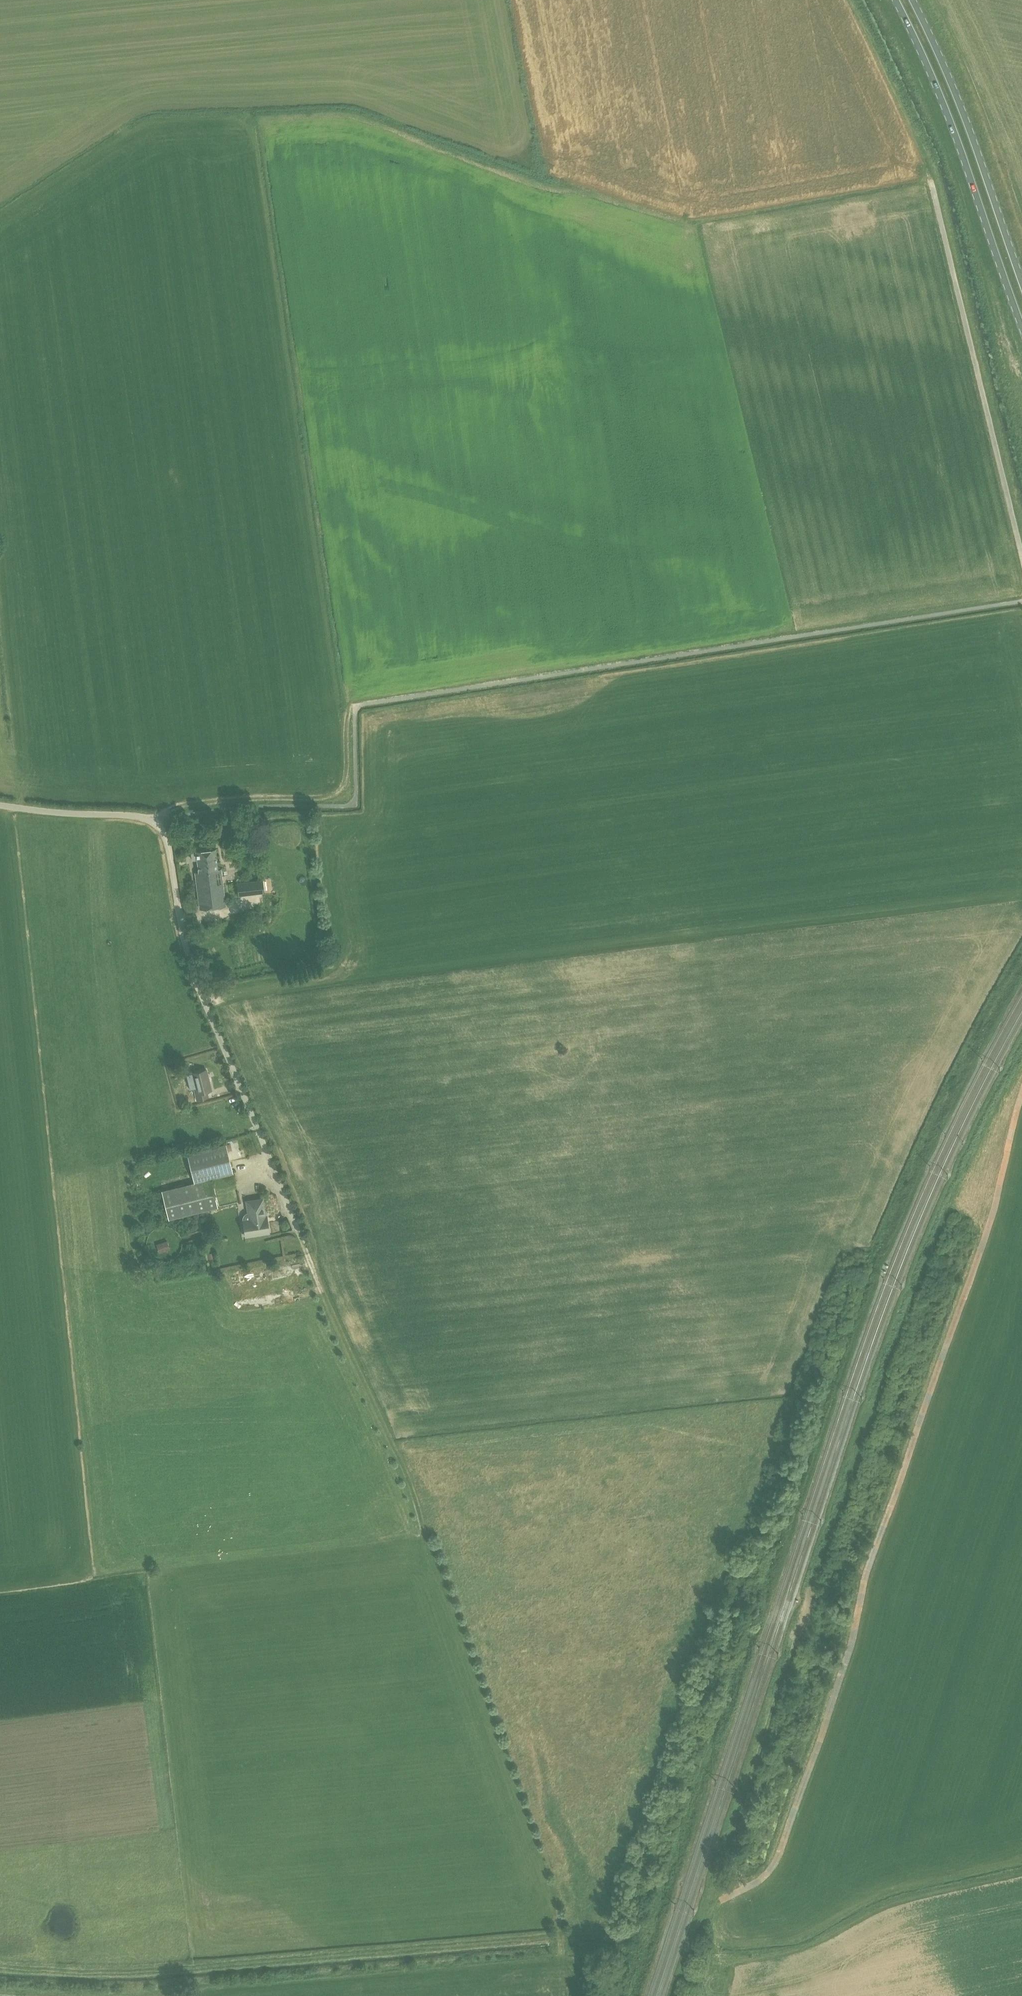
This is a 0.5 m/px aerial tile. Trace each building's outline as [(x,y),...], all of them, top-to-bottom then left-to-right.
[(192,852),(192,859),(197,858),(199,871),(195,872),(200,907),(226,904),(221,869),(218,869),(215,848),(196,851),(192,852)] [(192,1072),(196,1087),(194,1088),(197,1099),(208,1096),(207,1090),(212,1089),(206,1069),(192,1072)] [(187,1152),(194,1182),(162,1190),(169,1218),(217,1206),(210,1177),(233,1172),(226,1143),(187,1152)] [(252,1186),(252,1195),(263,1195),(262,1186),(252,1186)] [(243,1219),(246,1235),(269,1231),(267,1216),(265,1216),(263,1199),(247,1201),(249,1212),(246,1213),(244,1215),(243,1217),(243,1219)] [(160,1252),(166,1250),(164,1242),(157,1244),(160,1252)] [(291,1306),(300,1302),(298,1297),(289,1300),(291,1306)]
